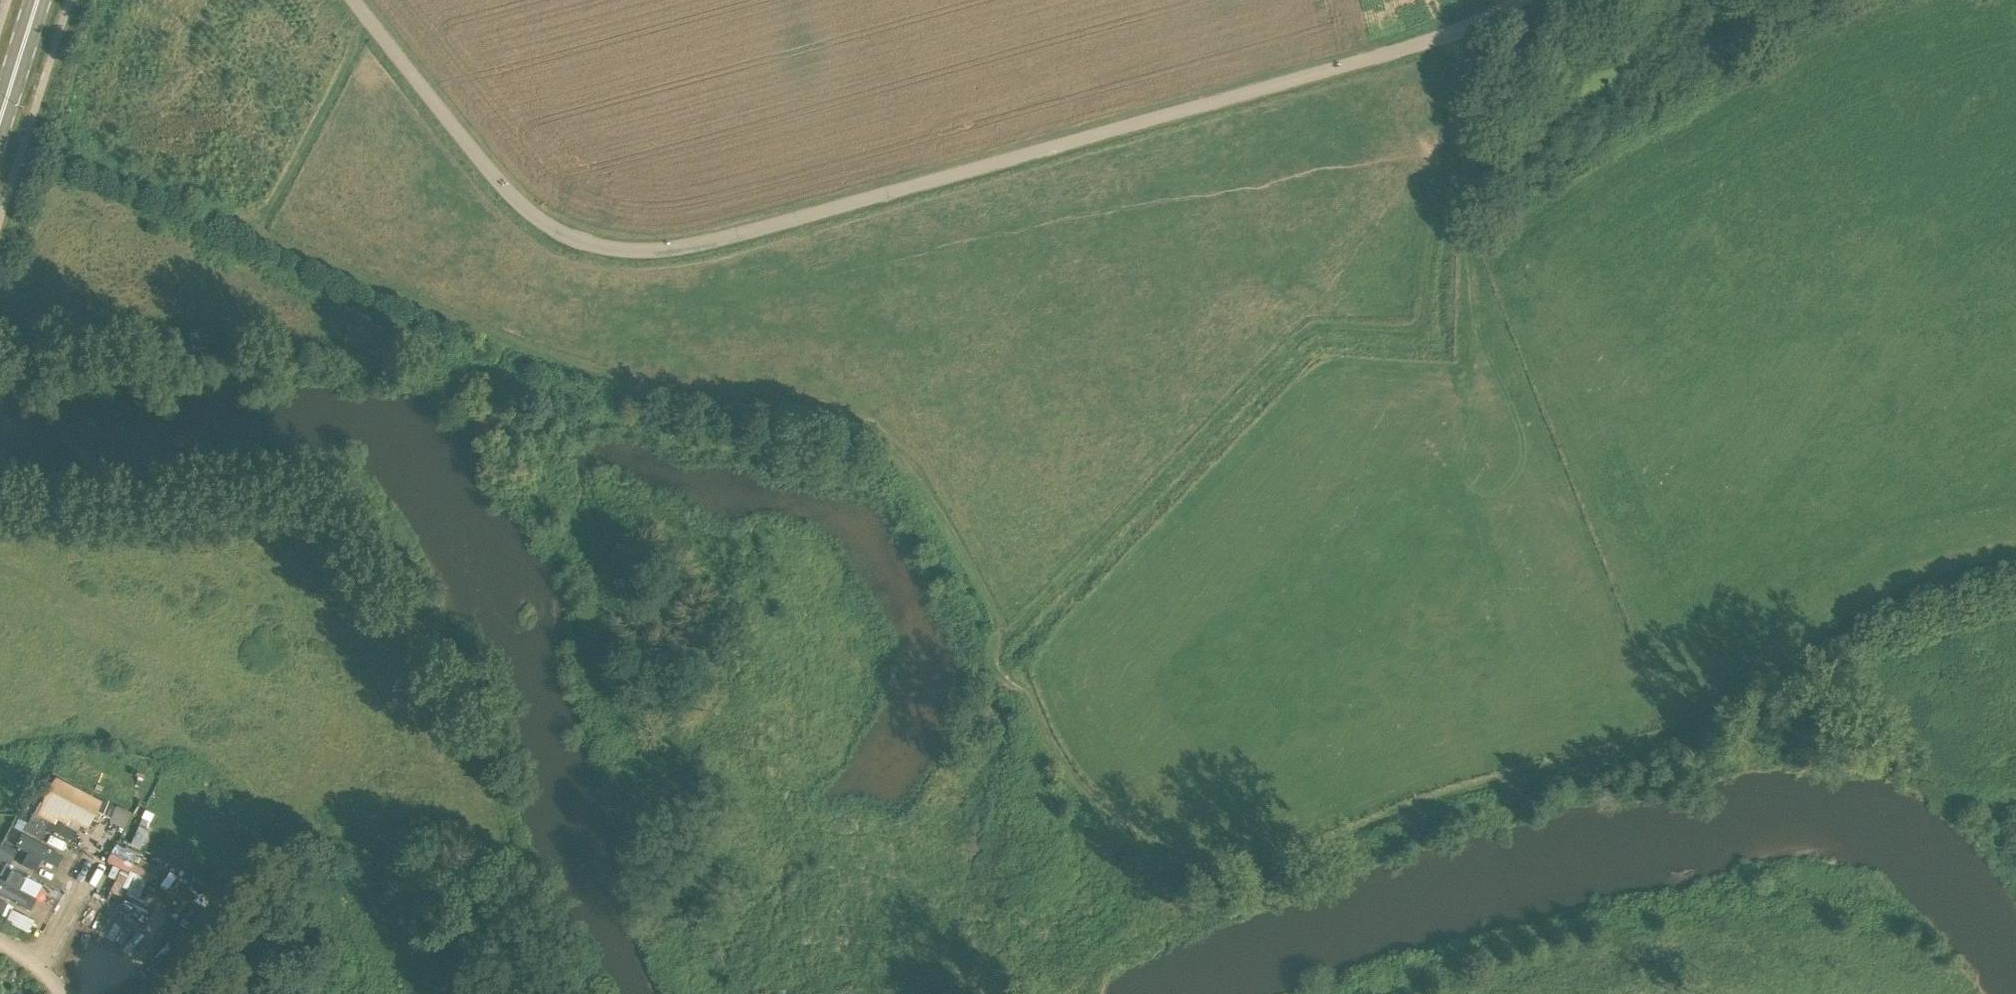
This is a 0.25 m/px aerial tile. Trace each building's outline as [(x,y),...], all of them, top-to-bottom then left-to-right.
[(109,809),(53,786),(42,814),(97,837),(109,809)] [(30,820),(48,830),(52,822),(35,813),(34,813),(30,820)] [(48,830),(30,820),(26,828),(44,837),(48,830)] [(0,852),(0,860),(11,866),(19,851),(4,844),(0,852)] [(66,857),(38,845),(31,861),(59,873),(66,857)] [(116,845),(109,861),(152,880),(159,864),(116,845)] [(53,891),(16,872),(6,891),(44,910),(53,891)] [(0,899),(0,912),(3,914),(9,904),(0,899)] [(35,922),(12,911),(7,921),(30,932),(35,922)]
